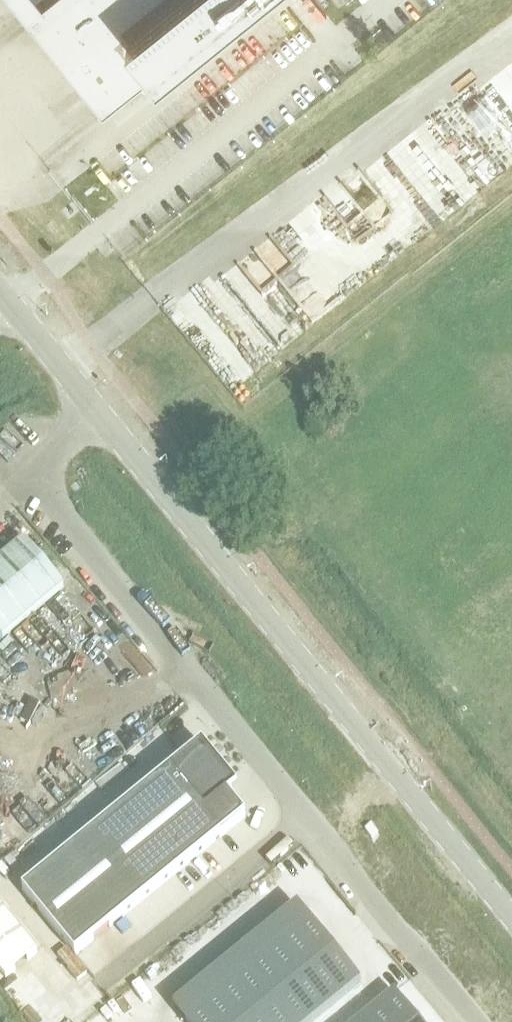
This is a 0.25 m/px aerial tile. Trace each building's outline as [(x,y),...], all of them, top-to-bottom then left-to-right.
[(30,19),(104,111),(241,0),(53,0),(30,19)] [(511,161),(511,126),(485,94),(472,106),(495,133),(490,137),(496,144),(473,163),(488,180),(497,172),(498,173),(511,161)] [(196,338),(236,387),(252,375),(240,360),(245,356),(219,325),(224,320),(198,288),(181,301),(205,331),(196,338)] [(10,554),(0,562),(0,643),(64,588),(24,541),(10,554)] [(0,715),(0,731),(20,715),(12,706),(0,715)] [(150,733),(168,718),(161,710),(143,725),(150,733)] [(185,758),(23,891),(75,955),(75,956),(246,817),(228,795),(234,790),(226,781),(230,778),(203,744),(185,758)] [(6,978),(37,953),(0,906),(0,971),(6,978)] [(187,1021),(314,1021),(362,983),(311,921),(187,1021)] [(389,946),(359,966),(374,989),(404,970),(389,946)] [(358,1021),(419,1021),(395,992),(358,1021)]
